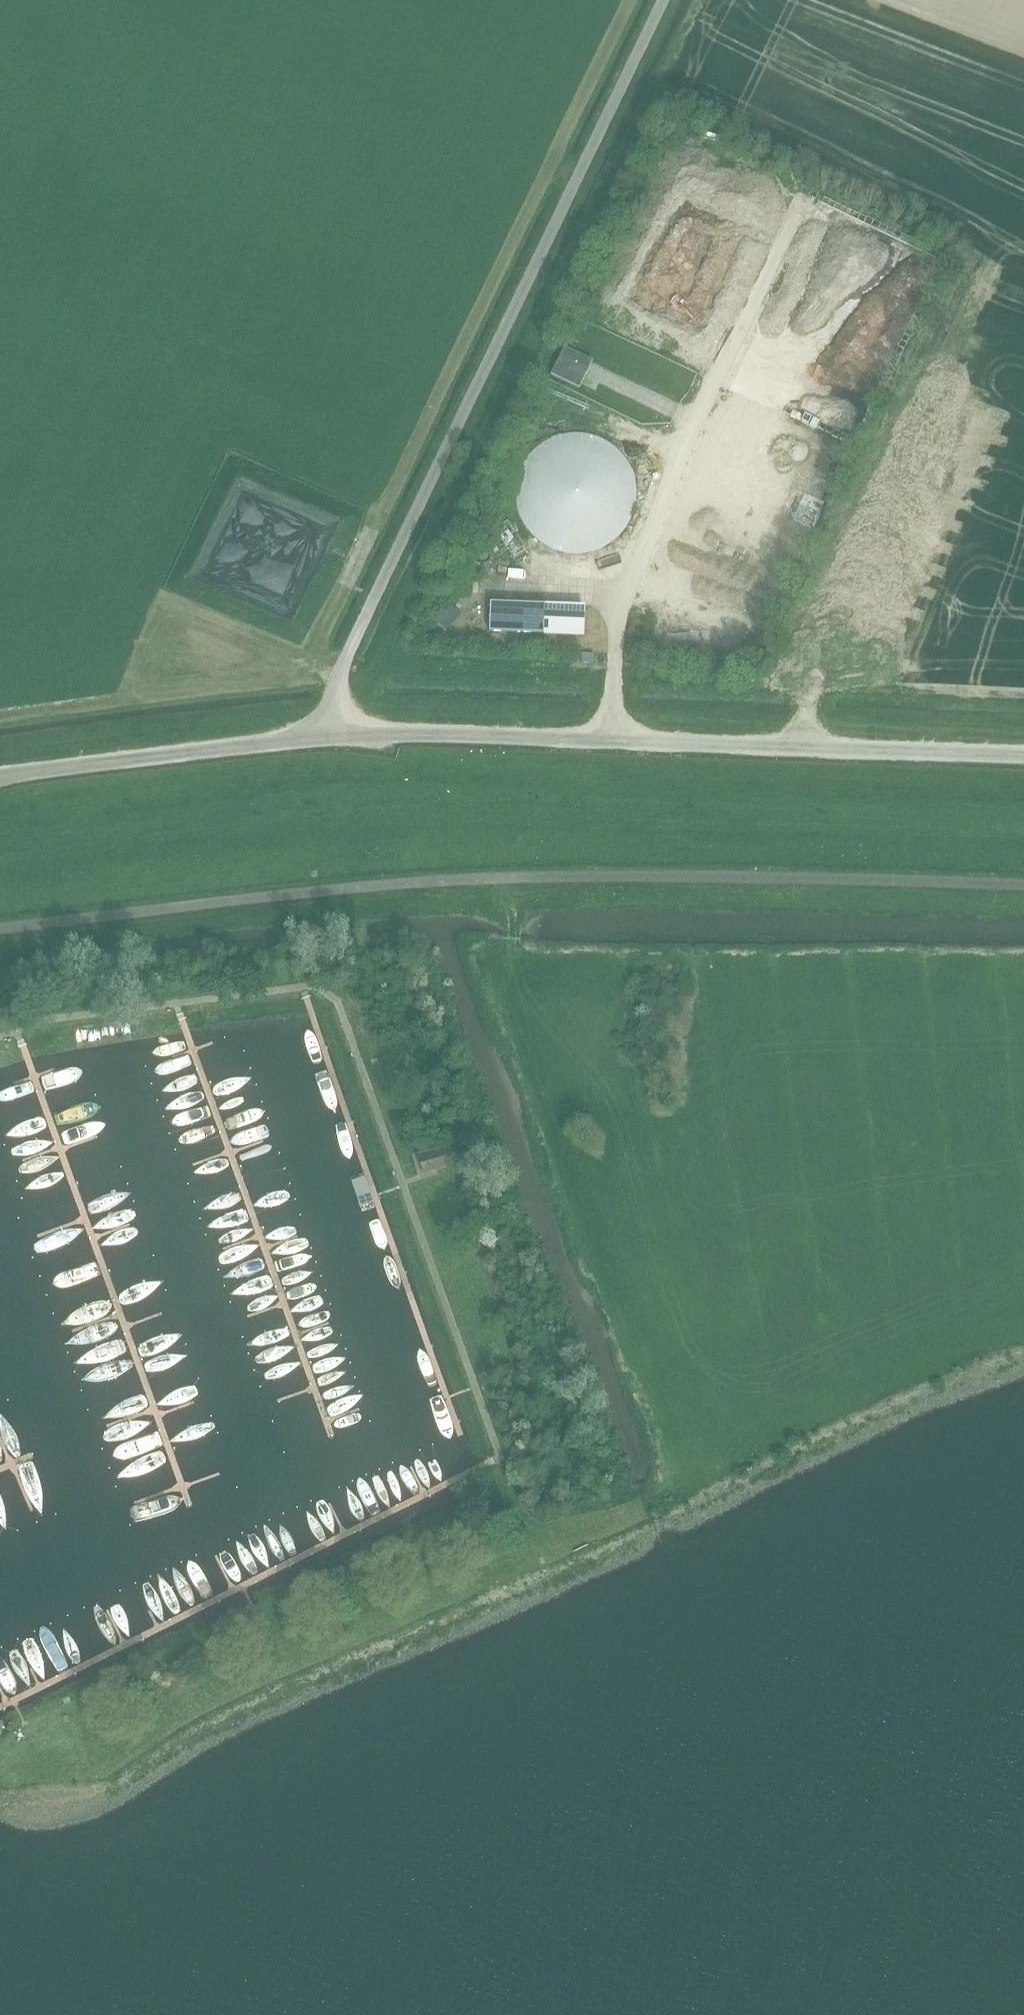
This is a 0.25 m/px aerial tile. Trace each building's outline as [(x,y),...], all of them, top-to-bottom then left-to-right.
[(551,375),(579,388),(592,362),(593,361),(564,347),(558,361),(551,375)] [(571,579),(591,579),(592,567),(571,566),(571,579)] [(545,633),(546,605),(491,603),(490,631),(545,633)] [(422,1171),(424,1175),(442,1170),(442,1169),(449,1167),(442,1146),(417,1154),(422,1171)]
